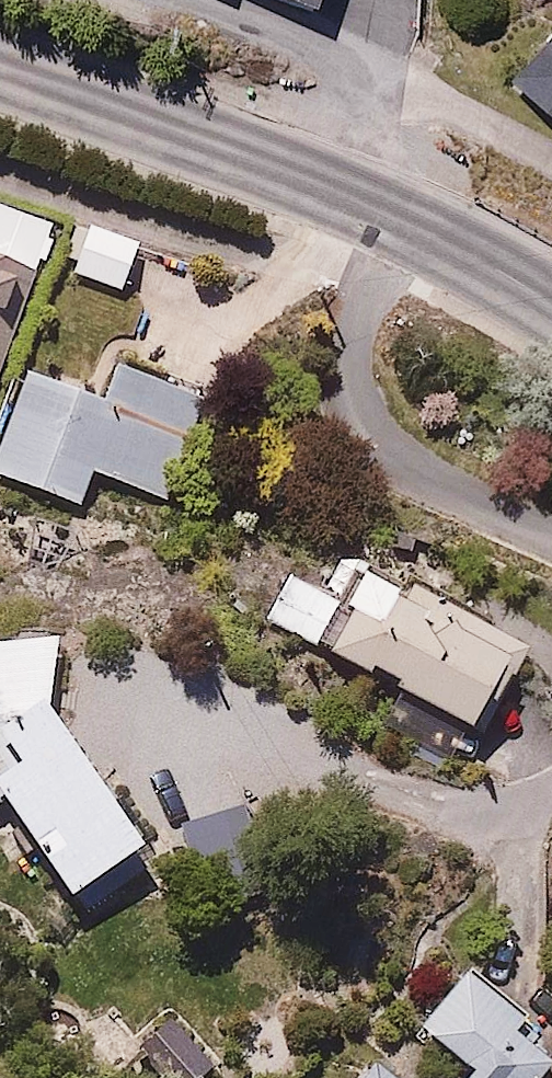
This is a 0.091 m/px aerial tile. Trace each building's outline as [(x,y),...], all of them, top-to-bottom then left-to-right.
[(551,97),(551,37),(522,73),(551,97)] [(0,204),(0,367),(51,222),(0,204)] [(140,242),(92,224),(75,272),(122,290),(140,242)] [(31,370),(0,450),(0,474),(88,507),(102,470),(167,495),(205,395),(117,361),(103,397),(31,370)] [(532,646),(384,563),(335,649),(484,732),(532,646)] [(78,626),(0,632),(0,811),(19,798),(81,891),(157,840),(65,702),(78,626)] [(260,809),(187,830),(210,908),(283,887),(260,809)] [(468,967),(423,1020),(478,1066),(468,1077),(545,1077),(551,1070),(551,1059),(520,1032),(531,1020),(468,967)] [(371,1058),(354,1077),(393,1077),(371,1058)]
